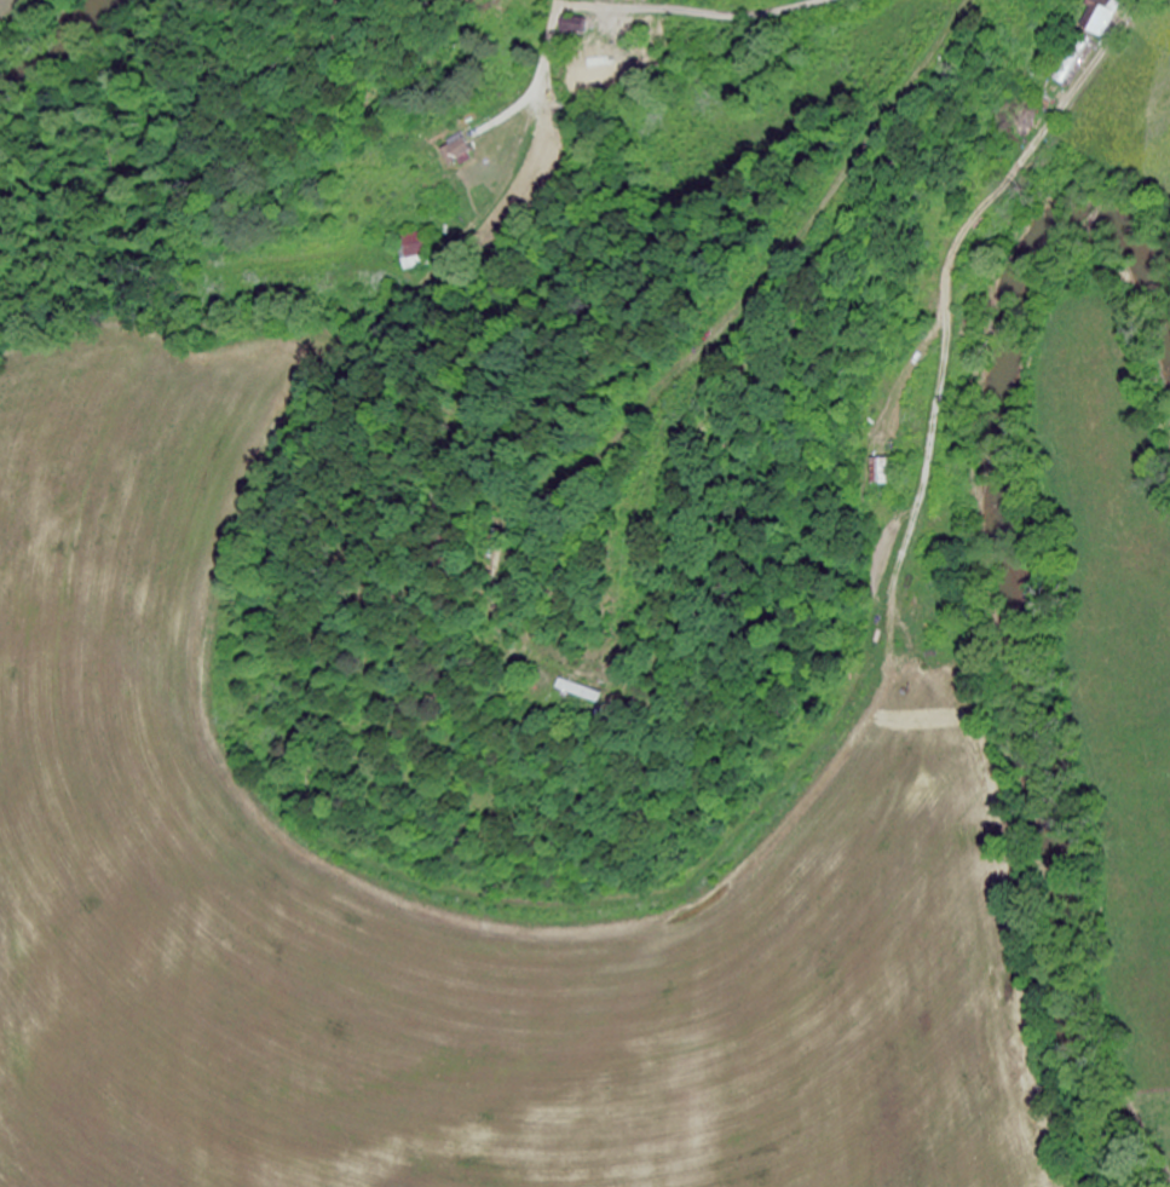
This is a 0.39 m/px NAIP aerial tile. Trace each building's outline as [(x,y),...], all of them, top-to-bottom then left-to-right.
[(1116,16),(1103,7),(1089,28),(1103,36),(1116,16)] [(1070,89),(1099,45),(1083,34),(1054,79),(1070,89)] [(587,55),(587,83),(614,83),(614,55),(587,55)] [(448,163),(467,162),(467,139),(447,139),(448,163)] [(431,265),(422,232),(395,239),(404,272),(431,265)] [(597,705),(600,696),(559,681),(555,690),(597,705)]
